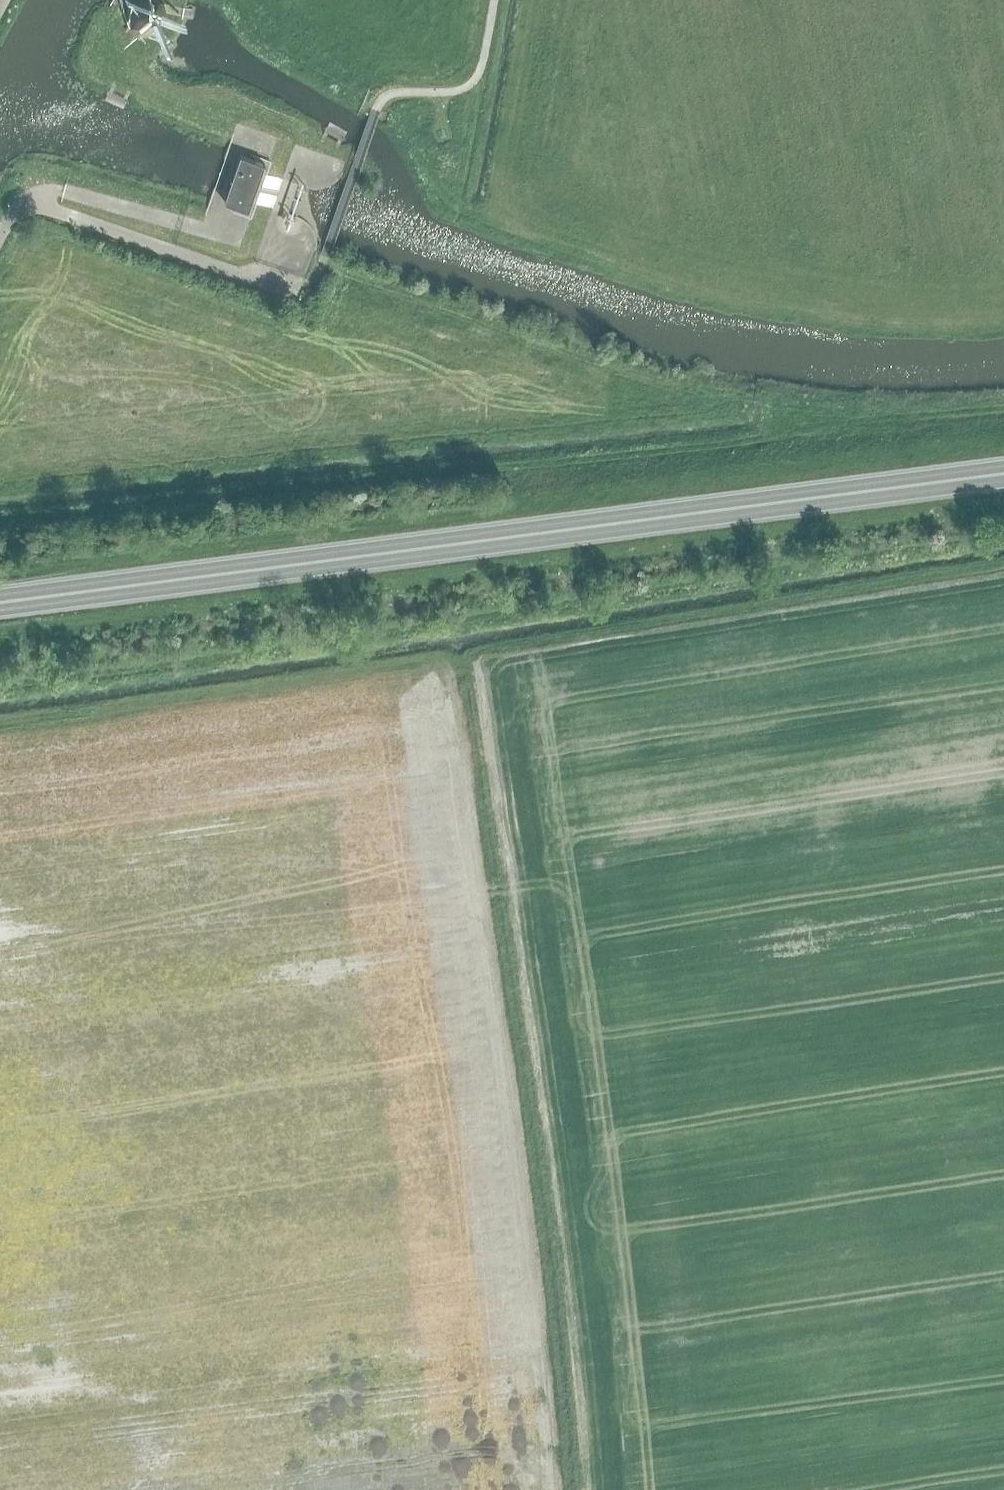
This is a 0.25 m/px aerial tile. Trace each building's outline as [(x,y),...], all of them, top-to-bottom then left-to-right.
[(130,8),(133,20),(146,27),(158,24),(164,12),(162,0),(134,0),(130,8)] [(265,162),(240,154),(225,200),(250,208),(265,162)]
